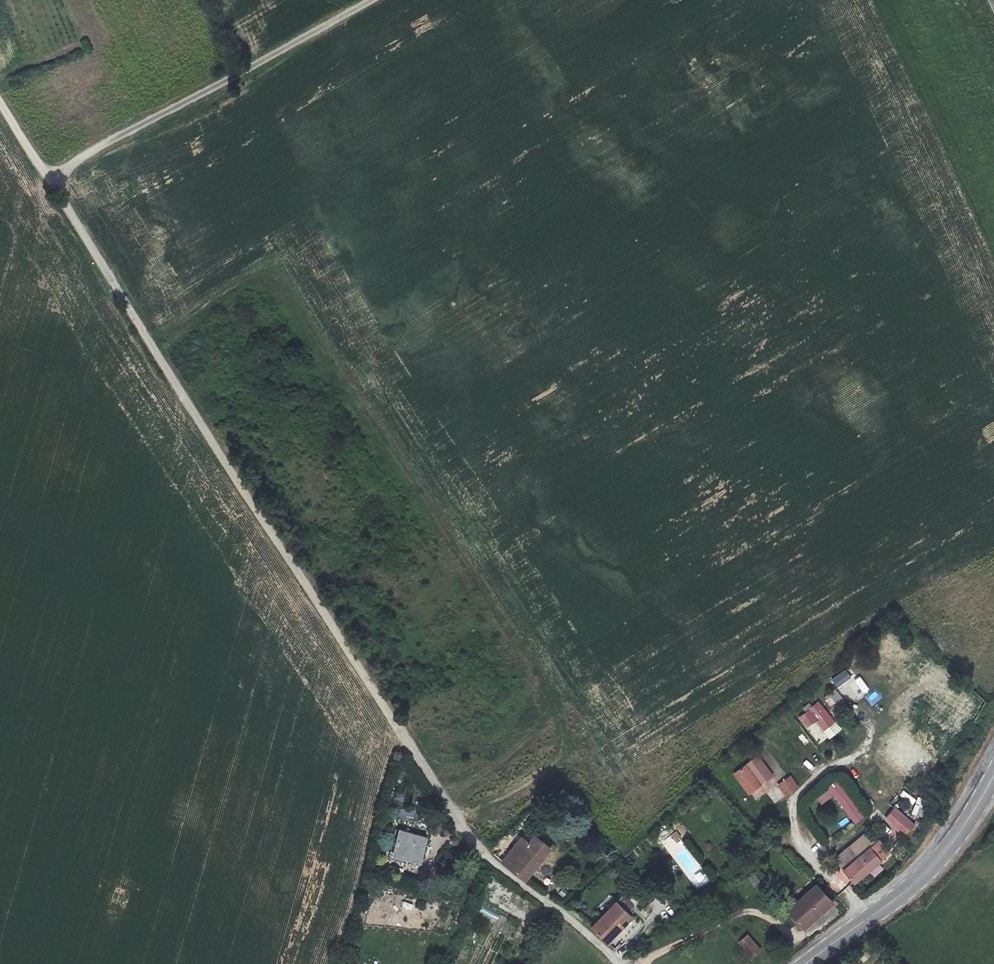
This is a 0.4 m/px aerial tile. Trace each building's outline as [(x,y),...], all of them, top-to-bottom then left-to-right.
[(846,668),(831,680),(838,688),(853,676),(846,668)] [(824,697),(833,709),(845,699),(836,688),(824,697)] [(810,707),(797,716),(806,729),(817,721),(829,739),(842,730),(820,700),(810,707)] [(805,739),(799,744),(812,757),(818,752),(805,739)] [(749,795),(775,776),(759,754),(733,774),(749,795)] [(915,755),(901,764),(905,770),(919,760),(915,755)] [(791,774),(777,785),(787,797),(800,787),(791,774)] [(828,786),(856,824),(866,817),(838,778),(828,786)] [(885,819),(906,836),(916,824),(896,806),(885,819)] [(835,858),(854,880),(877,861),(883,868),(894,859),(864,826),(835,858)] [(409,858),(408,859),(418,862),(425,839),(399,832),(393,853),(409,858)] [(523,838),(522,837),(503,861),(526,879),(550,849),(534,836),(531,833),(525,835),(523,838)] [(678,839),(666,850),(691,880),(704,869),(678,839)] [(757,887),(762,883),(754,873),(749,876),(757,887)] [(562,897),(570,892),(565,883),(557,888),(562,897)] [(804,926),(832,900),(816,884),(789,909),(804,926)] [(617,901),(592,927),(607,942),(632,916),(627,912),(634,905),(624,896),(618,902),(617,901)] [(753,956),(761,949),(748,935),(740,941),(753,956)] [(615,948),(621,956),(627,952),(621,944),(615,948)]
